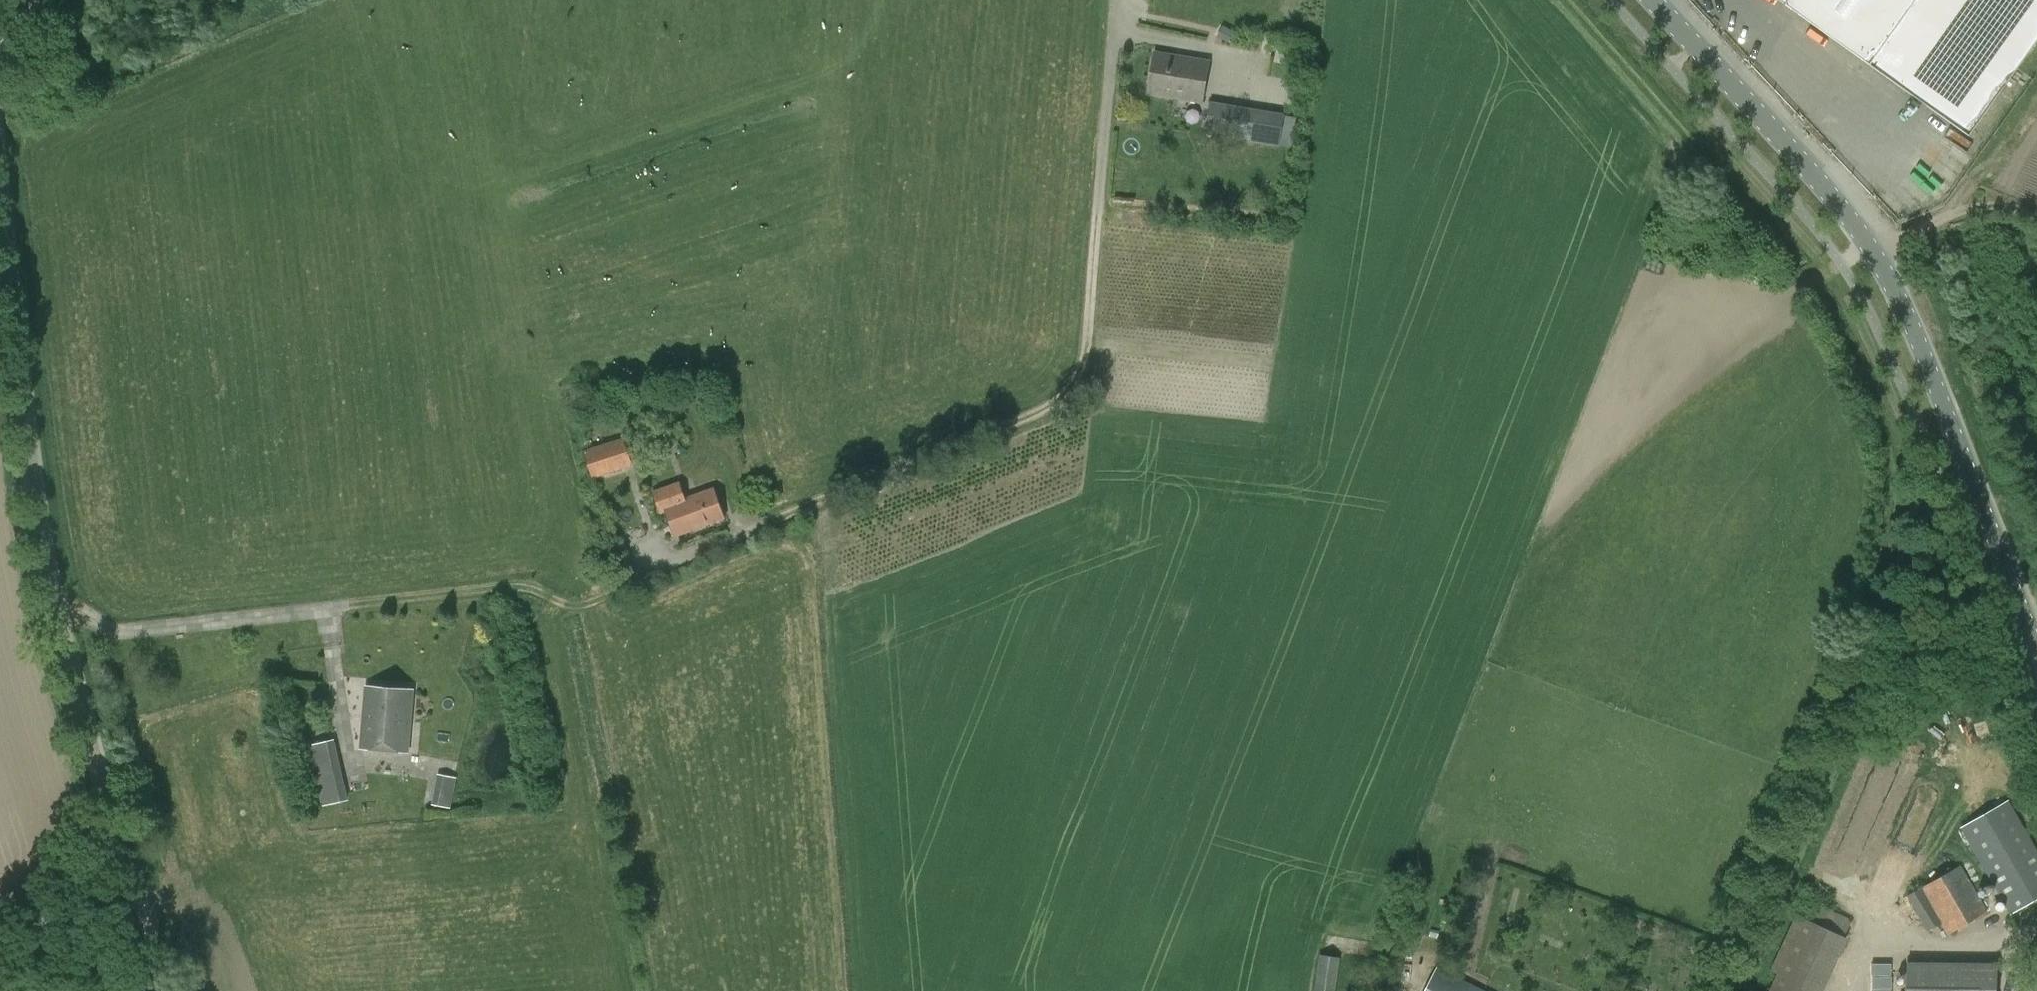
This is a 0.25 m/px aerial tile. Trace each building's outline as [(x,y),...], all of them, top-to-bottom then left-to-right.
[(1784,4),(1870,65),(1968,135),(2036,39),(2036,0),(1787,0),(1785,4),(1784,4)] [(1209,62),(1153,52),(1146,93),(1203,102),(1209,62)] [(1278,113),(1251,108),(1209,101),(1204,134),(1272,144),(1278,113)] [(583,451),(592,479),(633,466),(624,438),(583,451)] [(714,488),(686,498),(680,480),(653,490),(661,513),(666,511),(675,536),(725,519),(714,488)] [(407,753),(412,690),(366,687),(361,749),(407,753)] [(349,799),(335,738),(308,744),(322,806),(349,799)] [(457,777),(437,774),(431,804),(451,808),(457,777)] [(2008,800),(1960,828),(2010,915),(2036,900),(2036,850),(2008,800)] [(1988,912),(1961,865),(1907,896),(1927,932),(1940,925),(1947,936),(1988,912)] [(1810,921),(1796,914),(1770,972),(1776,974),(1769,990),(1824,990),(1848,938),(1844,937),(1852,921),(1818,904),(1810,921)] [(1340,957),(1320,954),(1315,990),(1335,990),(1340,957)] [(1870,990),(1890,990),(1890,962),(1870,961),(1870,990)] [(1997,963),(1906,962),(1905,990),(1996,990),(1997,963)] [(1461,979),(1438,967),(1425,990),(1484,990),(1461,979)]
